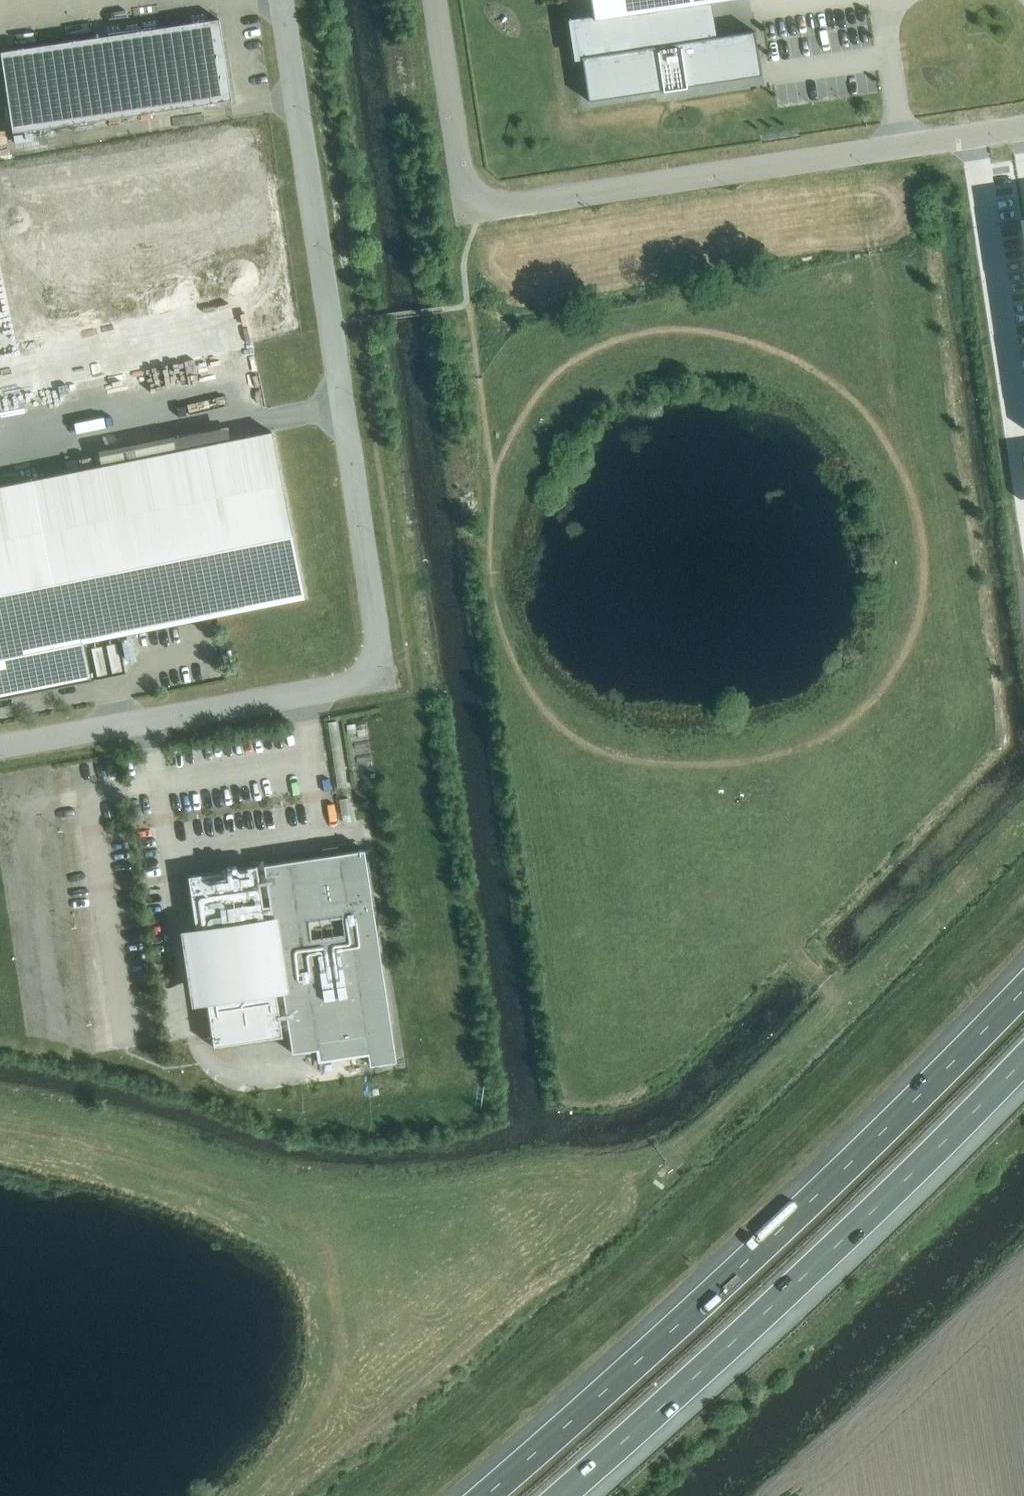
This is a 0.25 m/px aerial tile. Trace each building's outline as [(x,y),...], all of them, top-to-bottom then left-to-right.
[(593,17),(571,20),(577,58),(582,57),(588,100),(663,89),(663,91),(668,90),(667,85),(681,83),(682,88),(687,87),(687,86),(761,74),(754,30),(713,36),(707,1),(714,0),(591,0),(593,17)] [(13,132),(231,99),(219,18),(1,51),(13,132)] [(272,431),(0,486),(0,698),(95,679),(94,677),(91,678),(84,641),(205,616),(305,596),(272,431)] [(404,1073),(365,852),(179,879),(208,1086),(404,1073)]
